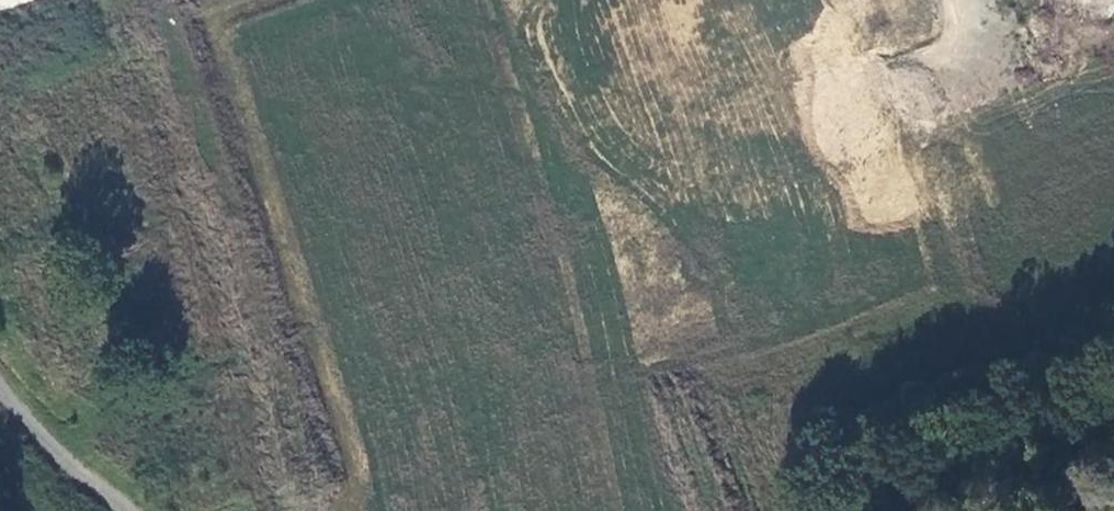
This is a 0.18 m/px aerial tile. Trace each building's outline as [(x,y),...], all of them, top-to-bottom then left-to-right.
[(1031,9),(1059,1),(1059,0),(1028,0),(1031,9)] [(1102,382),(1105,392),(1113,389),(1113,378),(1102,382)]
